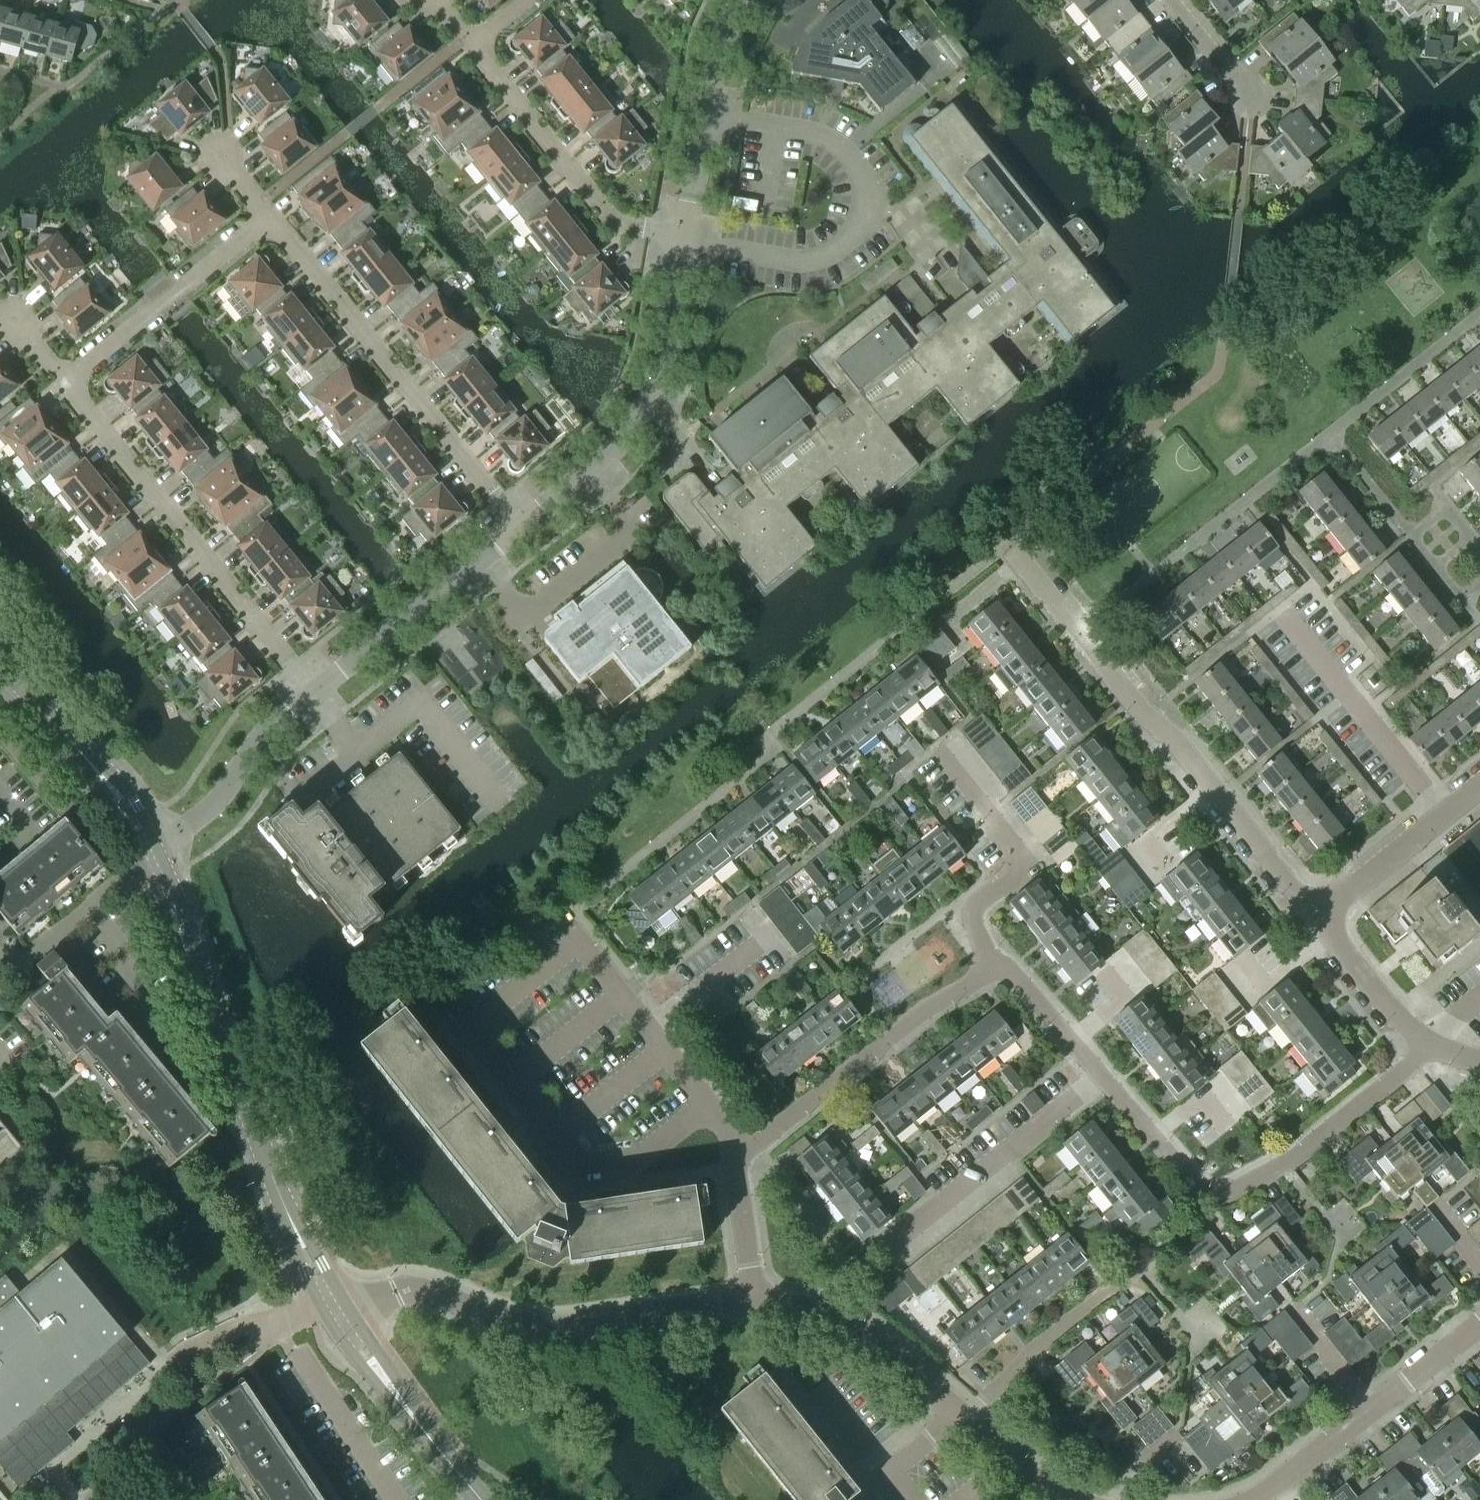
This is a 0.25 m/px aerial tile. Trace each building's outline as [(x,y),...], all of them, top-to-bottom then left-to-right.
[(359,46),(387,23),(373,5),(376,2),(375,0),(335,0),(332,26),(344,27),(359,46)] [(489,9),(500,0),(482,0),(489,9)] [(790,74),(859,86),(880,112),(915,84),(870,28),(881,19),(878,16),(884,11),(885,9),(886,7),(887,6),(888,4),(888,3),(888,1),(888,0),(849,0),(820,23),(815,28),(809,34),(805,40),(801,46),(797,53),(794,59),(792,67),(790,74)] [(1088,21),(1114,0),(1071,0),(1088,21)] [(1111,50),(1146,21),(1135,7),(1131,10),(1123,0),(1114,0),(1088,21),(1111,50)] [(1229,27),(1230,26),(1226,21),(1236,13),(1233,10),(1245,0),(1207,0),(1229,27)] [(1409,16),(1424,3),(1443,5),(1444,0),(1396,0),(1409,16)] [(1443,5),(1461,7),(1472,21),(1479,15),(1479,0),(1444,0),(1443,5)] [(0,38),(0,43),(23,49),(31,18),(8,11),(0,38)] [(522,53),(536,70),(575,38),(560,20),(556,23),(549,13),(520,36),(518,36),(516,36),(515,36),(513,37),(512,38),(511,39),(510,40),(509,42),(508,43),(508,44),(508,46),(508,47),(509,50),(510,50),(511,52),(512,53),(513,53),(515,54),(516,54),(518,54),(519,54),(521,54),(522,53)] [(1273,53),(1285,68),(1316,42),(1293,13),(1257,42),(1269,56),(1273,53)] [(31,18),(23,49),(46,56),(55,25),(31,18)] [(55,25),(46,56),(71,63),(75,48),(85,51),(94,46),(97,36),(91,27),(72,21),(69,29),(55,25)] [(1111,50),(1134,79),(1165,53),(1154,39),(1158,36),(1146,21),(1111,50)] [(384,62),(380,65),(395,84),(430,56),(409,29),(405,32),(398,23),(370,45),(384,62)] [(912,25),(900,35),(913,51),(925,42),(912,25)] [(550,103),(557,112),(594,82),(579,64),(575,67),(561,50),(575,39),(575,38),(536,70),(543,79),(541,81),(554,97),(552,99),(550,103)] [(1295,89),(1294,100),(1322,103),(1324,84),(1337,74),(1329,64),(1332,62),(1316,42),(1285,68),(1296,82),(1292,85),(1295,89)] [(1165,53),(1134,79),(1157,108),(1193,79),(1181,65),(1177,68),(1165,53)] [(420,113),(429,123),(468,92),(461,84),(457,85),(456,85),(441,67),(402,98),(417,116),(420,113)] [(274,84),(275,72),(244,69),(242,87),(231,96),(242,110),(246,107),(261,125),(289,102),(274,84)] [(206,110),(220,99),(219,99),(217,100),(207,78),(191,91),(185,84),(179,89),(177,89),(174,89),(173,90),(171,91),(170,91),(168,93),(167,94),(166,96),(165,97),(165,99),(164,101),(158,106),(163,113),(147,126),(167,141),(165,142),(165,143),(179,132),(182,136),(209,114),(206,110)] [(586,132),(594,142),(633,110),(632,109),(618,120),(605,103),(608,100),(594,82),(557,112),(564,120),(568,120),(571,118),(584,134),(586,132)] [(1177,153),(1177,154),(1216,123),(1205,108),(1208,105),(1197,90),(1161,119),(1184,147),(1177,153)] [(434,137),(447,154),(486,123),(472,105),(472,104),(474,100),(468,92),(429,123),(437,134),(434,137)] [(662,497),(663,498),(663,499),(663,500),(664,501),(664,502),(665,503),(705,553),(706,554),(707,555),(708,555),(709,556),(710,556),(711,556),(712,556),(713,556),(714,556),(715,556),(716,555),(725,548),(720,542),(724,539),(731,548),(738,556),(765,590),(801,561),(817,548),(786,508),(834,469),(866,509),(881,497),(903,479),(918,467),(887,427),(935,388),(967,428),(985,413),(1003,399),(1019,386),(988,346),(1037,307),(1068,347),(1084,333),(1120,304),(1084,260),(1096,251),(1096,250),(1097,249),(1097,248),(1098,247),(1098,246),(1098,245),(1098,244),(1098,243),(1097,242),(1097,241),(1096,240),(1096,239),(1083,223),(1082,222),(1081,221),(1080,220),(1079,220),(1078,220),(1078,219),(1077,219),(1076,219),(1075,219),(1074,220),(1073,220),(1072,220),(1071,221),(1060,230),(989,141),(984,134),(957,100),(939,115),(923,128),(923,127),(922,126),(921,126),(919,125),(918,124),(916,124),(915,124),(913,124),(911,124),(910,125),(909,125),(907,126),(907,127),(906,127),(905,129),(904,130),(903,131),(903,133),(903,134),(903,136),(903,137),(903,139),(903,140),(904,142),(905,143),(905,144),(933,178),(938,173),(950,188),(945,193),(1003,266),(988,278),(975,262),(974,270),(973,270),(972,270),(971,270),(971,271),(970,271),(969,272),(968,272),(968,273),(967,274),(967,275),(966,276),(966,277),(966,278),(966,279),(967,280),(967,281),(968,282),(968,283),(969,283),(970,284),(971,284),(971,285),(972,285),(972,291),(970,293),(938,319),(933,313),(915,328),(919,333),(915,336),(884,297),(873,306),(860,316),(833,338),(812,355),(809,357),(841,396),(837,399),(832,394),(814,409),(818,414),(814,418),(783,378),(781,380),(719,430),(712,435),(708,438),(740,478),(735,481),(731,475),(713,490),(718,495),(713,499),(705,488),(696,477),(696,476),(695,476),(694,475),(693,475),(692,474),(691,474),(690,474),(689,474),(687,474),(686,475),(685,475),(685,476),(684,476),(665,491),(665,492),(664,492),(664,493),(663,494),(663,495),(663,496),(662,497)] [(1292,118),(1278,129),(1309,168),(1310,168),(1304,160),(1323,145),(1321,143),(1330,135),(1320,121),(1322,103),(1294,100),(1293,111),(1289,114),(1292,118)] [(633,110),(594,142),(607,158),(606,159),(605,161),(605,162),(604,164),(604,165),(604,166),(605,168),(605,169),(607,171),(608,172),(609,172),(611,173),(613,174),(615,174),(616,173),(618,173),(619,172),(620,170),(621,169),(622,168),(622,167),(622,165),(622,164),(651,141),(643,131),(647,128),(633,110)] [(300,130),(286,113),(258,135),(265,145),(262,147),(283,174),(318,146),(303,127),(300,130)] [(471,164),(486,182),(523,153),(516,144),(511,145),(509,147),(496,131),(494,132),(486,123),(447,154),(448,155),(461,144),(475,161),(471,164)] [(1216,123),(1177,154),(1193,173),(1195,171),(1204,181),(1217,170),(1236,172),(1239,145),(1227,143),(1224,140),(1221,143),(1209,129),(1217,123),(1216,123)] [(1309,168),(1278,129),(1277,130),(1283,137),(1269,148),(1266,145),(1263,147),(1251,146),(1248,174),(1267,176),(1278,189),(1288,181),(1290,184),(1309,168)] [(504,198),(519,215),(544,195),(536,185),(538,183),(525,167),(528,165),(530,161),(523,153),(486,182),(501,201),(504,198)] [(160,154),(148,162),(130,160),(126,191),(138,193),(153,211),(182,189),(167,171),(171,168),(160,154)] [(304,211),(310,218),(349,187),(341,177),(344,174),(330,156),(292,187),(307,206),(306,206),(304,211)] [(322,225),(337,243),(375,212),(361,195),(358,198),(349,187),(310,218),(317,226),(321,226),(322,225)] [(203,195),(200,198),(192,188),(164,211),(178,228),(174,231),(190,250),(225,222),(203,195)] [(529,236),(544,254),(581,225),(574,216),(569,217),(567,219),(554,203),(552,204),(544,195),(519,215),(533,233),(529,236)] [(351,277),(358,285),(394,256),(380,237),(376,240),(362,223),(376,213),(375,212),(337,243),(344,253),(342,254),(355,271),(352,273),(351,277)] [(562,298),(563,298),(602,267),(594,257),(596,255),(583,239),(586,237),(588,233),(581,225),(544,254),(559,273),(562,270),(576,287),(562,298)] [(37,276),(40,273),(55,291),(83,268),(68,249),(69,237),(38,234),(36,253),(25,262),(37,276)] [(3,279),(0,276),(14,265),(13,264),(11,266),(1,243),(0,244),(0,282),(3,279)] [(227,301),(241,319),(281,288),(267,271),(268,270),(269,269),(270,267),(270,266),(270,265),(270,264),(270,262),(269,261),(268,259),(267,258),(266,257),(264,257),(263,256),(261,256),(260,256),(258,256),(257,257),(255,258),(254,259),(253,261),(253,262),(252,263),(252,264),(252,265),(223,289),(231,298),(227,301)] [(386,306),(394,315),(433,284),(433,283),(419,294),(405,277),(409,274),(394,256),(358,285),(364,294),(369,293),(371,291),(384,307),(386,306)] [(602,267),(563,298),(577,316),(581,313),(589,323),(618,300),(620,300),(622,300),(624,299),(626,298),(627,296),(629,294),(629,293),(629,292),(629,291),(629,290),(629,288),(628,287),(628,286),(626,284),(624,283),(622,282),(620,282),(617,282),(615,283),(602,267)] [(52,301),(59,311),(56,313),(78,340),(113,312),(98,293),(94,296),(80,279),(52,301)] [(406,338),(413,346),(451,315),(443,304),(447,301),(433,284),(394,315),(409,333),(408,334),(406,338)] [(266,329),(280,347),(317,318),(311,309),(306,310),(304,312),(291,296),(288,298),(281,288),(241,319),(242,320),(256,309),(269,326),(266,329)] [(424,352),(438,370),(477,339),(464,322),(460,325),(451,315),(413,346),(419,354),(423,353),(424,352)] [(299,391),(300,391),(339,360),(331,350),(333,349),(320,332),(322,330),(324,326),(317,318),(280,347),(295,366),(299,363),(313,380),(299,391)] [(453,404),(460,413),(497,383),(482,365),(478,368),(464,350),(478,340),(477,339),(438,370),(446,380),(444,382),(457,398),(455,400),(453,404)] [(1465,360),(1479,380),(1479,348),(1465,360)] [(117,392),(130,409),(170,377),(155,359),(151,362),(144,353),(115,376),(113,376),(112,376),(110,376),(108,377),(107,378),(105,379),(104,380),(104,381),(103,383),(103,384),(103,386),(104,387),(104,388),(105,390),(106,391),(107,392),(108,393),(110,393),(111,394),(113,394),(114,393),(116,393),(117,392)] [(317,405),(326,416),(364,385),(358,377),(354,377),(353,378),(339,360),(300,391),(313,408),(317,405)] [(1445,376),(1464,400),(1479,387),(1479,380),(1465,360),(1445,376)] [(19,388),(0,365),(0,403),(19,388)] [(1445,376),(1426,391),(1445,415),(1464,400),(1445,376)] [(145,443),(152,451),(189,421),(174,403),(170,406),(156,389),(170,378),(170,377),(130,409),(138,418),(136,420),(149,436),(146,438),(145,443)] [(489,433),(496,442),(536,411),(535,410),(521,421),(508,404),(511,401),(497,383),(460,413),(467,421),(471,420),(474,418),(487,434),(489,433)] [(330,429),(344,446),(383,415),(368,397),(369,397),(371,393),(364,385),(326,416),(334,426),(330,429)] [(1426,391),(1407,407),(1426,431),(1445,415),(1426,391)] [(17,455),(56,423),(50,415),(45,416),(44,417),(30,398),(16,409),(0,422),(0,441),(5,447),(9,444),(17,455)] [(16,409),(11,402),(0,410),(0,422),(16,409)] [(1407,407),(1387,422),(1406,446),(1426,431),(1407,407)] [(536,411),(496,442),(510,459),(509,460),(508,462),(507,463),(507,464),(507,466),(507,468),(508,469),(509,470),(509,471),(510,472),(512,473),(514,474),(517,474),(518,474),(520,474),(521,473),(522,472),(523,472),(524,470),(524,469),(525,467),(525,465),(554,441),(546,432),(550,429),(536,411)] [(368,456),(383,475),(420,445),(413,436),(408,437),(406,439),(393,423),(391,425),(383,415),(344,446),(344,447),(358,436),(372,453),(368,456)] [(181,471),(188,481),(227,450),(227,449),(213,460),(200,443),(203,440),(189,421),(152,451),(159,459),(163,459),(166,457),(179,473),(181,471)] [(1406,446),(1387,422),(1367,438),(1386,462),(1406,446)] [(22,468),(36,485),(74,454),(60,436),(61,436),(62,431),(56,423),(17,455),(26,465),(22,468)] [(1468,444),(1473,451),(1479,445),(1479,434),(1468,444)] [(401,518),(402,519),(441,487),(433,478),(435,476),(422,460),(425,458),(426,453),(420,445),(383,475),(397,493),(401,490),(415,507),(401,518)] [(1461,449),(1448,459),(1454,466),(1466,456),(1461,449)] [(201,503),(207,511),(246,480),(237,470),(241,467),(227,450),(188,481),(203,499),(202,499),(201,503)] [(60,495),(74,513),(111,483),(104,475),(100,476),(97,478),(84,462),(82,463),(74,454),(36,485),(36,486),(50,475),(63,492),(60,495)] [(1475,492),(1479,488),(1479,455),(1459,472),(1475,492)] [(1442,465),(1429,475),(1435,482),(1435,481),(1447,472),(1442,465)] [(1298,493),(1314,513),(1338,494),(1322,474),(1298,493)] [(219,518),(233,536),(272,505),(258,488),(254,491),(246,480),(207,511),(213,519),(218,519),(219,518)] [(1410,490),(1409,491),(1415,498),(1425,489),(1427,487),(1422,480),(1417,485),(1410,490)] [(93,556),(94,557),(132,526),(125,516),(127,514),(114,498),(116,496),(118,492),(111,483),(74,513),(89,532),(93,529),(107,546),(93,556)] [(441,487),(402,519),(416,537),(420,534),(428,543),(457,520),(459,520),(461,520),(463,519),(465,518),(467,516),(468,515),(468,513),(468,512),(468,511),(468,510),(468,509),(467,508),(467,506),(465,505),(463,503),(461,502),(459,502),(456,503),(455,503),(454,504),(441,487)] [(1314,513),(1330,532),(1354,513),(1338,494),(1314,513)] [(247,570),(254,578),(291,548),(276,530),(273,533),(259,516),(272,505),(233,536),(241,546),(238,547),(251,563),(249,565),(247,570)] [(1330,532),(1345,552),(1369,533),(1354,513),(1330,532)] [(1272,514),(1265,520),(1276,532),(1283,527),(1272,514)] [(1259,524),(1239,540),(1258,564),(1278,548),(1259,524)] [(111,571),(120,582),(158,550),(152,542),(147,543),(147,544),(132,526),(94,557),(108,574),(111,571)] [(1369,533),(1345,552),(1361,572),(1385,552),(1369,533)] [(1288,534),(1281,540),(1291,552),(1298,546),(1288,534)] [(1239,540),(1220,556),(1239,580),(1258,564),(1239,540)] [(283,598),(291,608),(330,576),(316,587),(302,570),(306,567),(291,548),(254,578),(261,587),(265,586),(268,584),(281,600),(283,598)] [(124,595),(138,612),(177,581),(162,563),(163,562),(165,558),(158,550),(120,582),(128,592),(124,595)] [(1304,553),(1297,559),(1307,571),(1314,566),(1304,553)] [(1372,573),(1388,593),(1412,574),(1396,554),(1372,573)] [(1220,556),(1201,571),(1220,595),(1239,580),(1220,556)] [(544,637),(544,638),(544,639),(545,640),(545,641),(545,642),(546,643),(579,684),(587,677),(614,709),(691,648),(658,607),(656,604),(660,600),(663,592),(662,588),(662,584),(659,577),(652,571),(645,569),(641,570),(637,570),(636,570),(631,573),(623,562),(601,580),(596,584),(553,618),(558,624),(547,632),(547,633),(546,633),(545,634),(545,635),(545,636),(544,637)] [(1201,571),(1181,587),(1200,611),(1220,595),(1201,571)] [(1312,578),(1322,590),(1329,585),(1319,573),(1312,578)] [(1388,593),(1404,612),(1428,593),(1412,574),(1388,593)] [(330,576),(291,608),(304,624),(303,626),(302,627),(302,628),(302,630),(302,632),(302,633),(302,635),(303,636),(305,638),(306,639),(307,639),(309,640),(311,640),(313,640),(314,639),(316,638),(317,637),(318,636),(319,635),(319,634),(320,632),(320,630),(348,607),(341,597),(344,594),(330,576)] [(162,622),(177,640),(214,611),(207,602),(202,603),(200,605),(187,589),(185,591),(177,581),(138,612),(139,613),(152,602),(166,619),(162,622)] [(1293,583),(1281,593),(1286,600),(1299,590),(1293,583)] [(1181,587),(1162,602),(1181,626),(1200,611),(1181,587)] [(1404,612),(1419,632),(1443,613),(1428,593),(1404,612)] [(1274,599),(1262,609),(1267,615),(1278,606),(1279,606),(1274,599)] [(1340,599),(1333,604),(1343,617),(1350,612),(1340,599)] [(968,625),(984,646),(1013,623),(997,602),(968,625)] [(1181,626),(1162,602),(1142,618),(1161,642),(1181,626)] [(195,684),(196,684),(235,653),(227,643),(229,642),(216,625),(219,623),(220,619),(214,611),(177,640),(192,659),(195,656),(209,673),(195,684)] [(1443,613),(1419,632),(1435,652),(1459,633),(1443,613)] [(1255,614),(1242,624),(1248,631),(1260,621),(1255,614)] [(1356,619),(1349,624),(1359,637),(1366,631),(1356,619)] [(912,639),(922,651),(943,634),(933,622),(912,639)] [(984,646),(1000,666),(1029,643),(1013,623),(984,646)] [(1466,637),(1471,644),(1479,637),(1479,630),(1478,627),(1476,629),(1466,637)] [(1235,630),(1223,639),(1228,646),(1241,637),(1235,630)] [(943,634),(922,651),(933,666),(955,648),(943,634)] [(1371,638),(1365,644),(1374,656),(1381,651),(1371,638)] [(1010,692),(1017,687),(1046,664),(1029,643),(1000,666),(994,671),(1010,692)] [(1459,643),(1446,653),(1452,660),(1464,650),(1459,643)] [(1216,645),(1203,655),(1209,662),(1221,652),(1216,645)] [(1257,646),(1250,651),(1260,664),(1266,658),(1257,646)] [(235,653),(196,684),(210,702),(214,699),(222,709),(251,686),(253,686),(255,686),(258,685),(259,684),(260,683),(261,682),(262,680),(262,679),(262,677),(262,675),(262,674),(261,672),(259,670),(258,669),(257,669),(255,668),(254,668),(253,668),(250,669),(248,670),(235,653)] [(915,656),(895,673),(918,702),(939,685),(915,656)] [(962,657),(951,666),(957,674),(968,665),(962,657)] [(1380,663),(1390,675),(1397,670),(1387,657),(1380,663)] [(1439,658),(1427,668),(1433,675),(1445,665),(1439,658)] [(532,659),(525,665),(535,678),(542,672),(532,659)] [(1197,660),(1184,671),(1189,678),(1202,667),(1197,660)] [(1017,687),(1033,707),(1062,684),(1046,664),(1017,687)] [(1195,684),(1211,703),(1234,684),(1219,664),(1195,684)] [(1272,665),(1265,671),(1274,681),(1275,683),(1282,677),(1272,665)] [(957,674),(951,666),(940,675),(947,682),(957,674)] [(895,673),(874,689),(897,718),(918,702),(895,673)] [(1420,674),(1408,684),(1413,691),(1425,681),(1420,674)] [(552,684),(545,690),(555,702),(562,696),(552,684)] [(1033,707),(1049,727),(1078,704),(1062,684),(1033,707)] [(1211,703),(1226,723),(1250,704),(1234,684),(1211,703)] [(1288,684),(1281,690),(1291,702),(1297,697),(1288,684)] [(1468,694),(1479,709),(1479,684),(1468,694)] [(874,689),(854,705),(877,735),(897,718),(874,689)] [(1388,699),(1394,706),(1406,696),(1401,689),(1388,699)] [(1448,709),(1467,733),(1479,723),(1479,709),(1468,694),(1448,709)] [(1078,704),(1049,727),(1066,748),(1095,725),(1078,704)] [(1226,723),(1242,742),(1265,723),(1250,704),(1226,723)] [(1303,704),(1296,710),(1307,722),(1314,717),(1303,704)] [(854,705),(834,722),(857,751),(877,735),(854,705)] [(1448,709),(1429,724),(1448,748),(1467,733),(1448,709)] [(923,716),(931,727),(939,721),(931,710),(923,716)] [(960,731),(968,741),(990,724),(982,714),(960,731)] [(939,721),(931,727),(940,738),(948,732),(939,721)] [(834,722),(814,738),(836,767),(857,751),(834,722)] [(1265,723),(1242,742),(1257,762),(1281,743),(1265,723)] [(968,741),(976,752),(998,735),(990,724),(968,741)] [(1448,748),(1429,724),(1409,740),(1428,764),(1448,748)] [(1325,731),(1318,736),(1328,748),(1334,743),(1325,731)] [(976,752),(985,763),(1007,746),(998,735),(976,752)] [(1093,736),(1064,759),(1081,780),(1110,757),(1093,736)] [(836,767),(814,738),(793,755),(816,784),(836,767)] [(985,763),(993,773),(1015,755),(1007,746),(985,763)] [(1340,750),(1333,756),(1342,767),(1343,768),(1350,762),(1340,750)] [(908,751),(897,759),(903,767),(914,758),(908,751)] [(293,806),(268,826),(276,836),(272,839),(289,861),(290,860),(296,867),(292,870),(318,902),(322,899),(327,906),(326,907),(347,931),(350,928),(358,938),(383,918),(369,901),(382,890),(384,892),(461,830),(399,754),(325,815),(319,807),(310,813),(303,819),(293,806)] [(1256,773),(1272,793),(1296,774),(1280,754),(1256,773)] [(993,773),(1000,782),(1022,764),(1015,755),(993,773)] [(1110,757),(1081,780),(1097,801),(1126,778),(1110,757)] [(903,767),(897,759),(886,768),(893,776),(903,767)] [(1022,764),(1000,782),(1009,793),(1031,776),(1022,764)] [(791,766),(771,782),(794,811),(815,795),(791,766)] [(1356,769),(1349,775),(1359,787),(1365,782),(1356,769)] [(1272,793),(1287,812),(1311,793),(1296,774),(1272,793)] [(1126,778),(1097,801),(1113,821),(1142,798),(1126,778)] [(847,787),(855,798),(863,792),(854,781),(847,787)] [(771,782),(750,799),(773,828),(794,811),(771,782)] [(42,796),(60,818),(76,805),(57,783),(42,796)] [(1008,804),(1017,816),(1039,798),(1030,787),(1008,804)] [(1371,789),(1364,794),(1366,797),(1374,806),(1375,807),(1381,802),(1371,789)] [(863,792),(855,798),(864,809),(872,803),(863,792)] [(1287,812),(1303,832),(1327,813),(1311,793),(1287,812)] [(883,804),(892,815),(900,809),(891,798),(883,804)] [(1017,816),(1025,825),(1047,808),(1039,798),(1017,816)] [(1113,821),(1104,828),(1121,849),(1130,842),(1133,840),(1159,819),(1142,798),(1113,821)] [(750,799),(730,815),(753,844),(773,828),(750,799)] [(1025,825),(1032,835),(1054,817),(1047,808),(1025,825)] [(900,809),(892,815),(900,826),(908,820),(900,809)] [(1327,813),(1303,832),(1319,852),(1343,833),(1327,813)] [(730,815),(710,831),(733,860),(753,844),(730,815)] [(1032,835),(1041,846),(1063,828),(1054,817),(1032,835)] [(799,826),(807,836),(816,831),(807,819),(799,826)] [(20,937),(104,866),(66,820),(0,875),(0,914),(20,937)] [(1479,908),(1479,821),(1420,869),(1446,901),(1449,898),(1466,919),(1479,908)] [(857,825),(847,833),(853,841),(864,832),(857,825)] [(942,827),(921,844),(944,873),(965,857),(942,827)] [(1041,846),(1050,857),(1072,839),(1063,828),(1041,846)] [(710,831),(689,847),(712,876),(733,860),(710,831)] [(816,831),(807,836),(816,847),(824,841),(816,831)] [(853,841),(847,833),(836,842),(842,850),(853,841)] [(1072,839),(1050,857),(1057,866),(1079,849),(1072,839)] [(921,844),(901,860),(924,889),(944,873),(921,844)] [(689,847),(669,864),(692,892),(712,876),(689,847)] [(893,850),(872,866),(880,876),(903,905),(924,889),(901,860),(893,850)] [(1095,868),(1103,878),(1125,861),(1117,851),(1095,868)] [(1176,904),(1185,897),(1213,874),(1197,853),(1160,883),(1176,904)] [(784,860),(773,869),(779,877),(790,868),(784,860)] [(1103,878),(1111,889),(1133,872),(1125,861),(1103,878)] [(802,869),(811,880),(818,873),(810,862),(802,869)] [(669,864),(649,880),(672,909),(692,892),(669,864)] [(779,877),(773,869),(762,877),(768,885),(779,877)] [(1446,901),(1420,869),(1368,910),(1394,943),(1406,934),(1432,966),(1439,960),(1443,965),(1479,936),(1466,919),(1449,898),(1446,901)] [(1111,889),(1120,900),(1142,883),(1133,872),(1111,889)] [(818,873),(811,880),(819,890),(827,884),(818,873)] [(1185,897),(1201,918),(1230,895),(1213,874),(1185,897)] [(880,876),(860,893),(883,922),(903,905),(880,876)] [(672,909),(649,880),(628,896),(635,905),(624,914),(640,934),(657,920),(663,928),(678,916),(672,909)] [(1009,903),(1026,924),(1062,895),(1055,886),(1048,893),(1038,880),(1009,903)] [(1142,883),(1120,900),(1128,910),(1150,892),(1142,883)] [(779,887),(757,905),(765,915),(787,898),(779,887)] [(743,893),(732,901),(738,909),(749,900),(743,893)] [(860,893),(840,909),(863,938),(883,922),(860,893)] [(1026,924),(1042,945),(1079,915),(1062,895),(1026,924)] [(1201,918),(1217,938),(1246,915),(1230,895),(1201,918)] [(787,898),(765,915),(773,925),(795,907),(787,898)] [(738,909),(732,901),(721,910),(728,918),(738,909)] [(815,906),(802,917),(803,917),(810,927),(819,938),(822,942),(828,937),(842,954),(863,938),(840,909),(826,920),(815,906)] [(795,907),(773,925),(781,935),(803,917),(795,907)] [(1042,945),(1058,965),(1087,942),(1095,936),(1079,915),(1042,945)] [(1246,915),(1217,938),(1233,959),(1262,936),(1246,915)] [(677,923),(685,934),(693,927),(685,917),(677,923)] [(803,917),(781,935),(788,945),(810,927),(803,917)] [(693,927),(685,934),(694,945),(702,938),(693,927)] [(810,927),(788,945),(797,955),(819,938),(810,927)] [(1122,947),(1129,957),(1151,939),(1144,930),(1122,947)] [(1129,957),(1138,968),(1160,950),(1151,939),(1129,957)] [(1087,942),(1058,965),(1075,986),(1104,963),(1087,942)] [(1138,968),(1147,979),(1169,961),(1160,950),(1138,968)] [(152,1138),(171,1161),(167,1165),(169,1168),(215,1130),(203,1115),(206,1112),(184,1085),(180,1088),(157,1060),(160,1057),(138,1029),(134,1032),(122,1017),(113,1025),(102,1011),(106,1008),(83,981),(80,984),(68,970),(55,953),(38,968),(50,983),(21,1007),(69,1065),(82,1054),(102,1078),(98,1082),(101,1086),(106,1082),(125,1106),(121,1110),(124,1114),(129,1110),(148,1134),(144,1137),(147,1142),(152,1138)] [(1169,961),(1147,979),(1155,989),(1177,971),(1169,961)] [(786,975),(794,986),(802,980),(793,969),(786,975)] [(1192,990),(1200,1000),(1222,983),(1214,973),(1192,990)] [(802,980),(794,986),(803,997),(811,991),(802,980)] [(1267,1031),(1275,1024),(1304,1001),(1288,980),(1251,1010),(1267,1031)] [(1200,1000),(1209,1011),(1230,994),(1222,983),(1200,1000)] [(837,990),(816,1006),(840,1035),(860,1019),(837,990)] [(1209,1011),(1217,1022),(1239,1005),(1230,994),(1209,1011)] [(1113,1021),(1129,1041),(1158,1018),(1141,998),(1113,1021)] [(745,1008),(753,1018),(761,1012),(753,1001),(745,1008)] [(1275,1024),(1292,1045),(1320,1022),(1304,1001),(1275,1024)] [(1239,1005),(1217,1022),(1225,1032),(1247,1015),(1239,1005)] [(816,1006),(796,1023),(819,1052),(840,1035),(816,1006)] [(761,1012),(753,1018),(762,1029),(770,1023),(761,1012)] [(994,1012),(973,1029),(996,1058),(1016,1042),(1025,1052),(1037,1042),(1021,1024),(1010,1033),(994,1012)] [(703,1245),(695,1189),(563,1209),(560,1208),(405,1013),(361,1049),(517,1244),(522,1240),(525,1244),(527,1258),(553,1268),(564,1259),(569,1258),(570,1265),(703,1245)] [(1129,1041),(1145,1062),(1174,1039),(1158,1018),(1129,1041)] [(1292,1045),(1308,1065),(1337,1042),(1320,1022),(1292,1045)] [(796,1023),(776,1039),(799,1068),(819,1052),(796,1023)] [(973,1029),(952,1045),(976,1074),(996,1058),(973,1029)] [(1145,1062),(1162,1082),(1198,1053),(1182,1033),(1174,1039),(1145,1062)] [(799,1068),(776,1039),(755,1055),(778,1084),(799,1068)] [(1337,1042),(1308,1065),(1300,1071),(1323,1100),(1355,1074),(1349,1066),(1353,1063),(1337,1042)] [(952,1045),(932,1061),(955,1090),(976,1074),(952,1045)] [(1219,1069),(1226,1079),(1248,1061),(1241,1052),(1219,1069)] [(1198,1053),(1162,1082),(1178,1103),(1215,1074),(1198,1053)] [(932,1061),(912,1078),(935,1106),(955,1090),(932,1061)] [(1226,1079),(1235,1090),(1257,1072),(1248,1061),(1226,1079)] [(1001,1072),(1010,1083),(1017,1077),(1009,1066),(1001,1072)] [(1235,1090),(1244,1101),(1266,1083),(1257,1072),(1235,1090)] [(1017,1077),(1010,1083),(1018,1094),(1026,1087),(1017,1077)] [(912,1078),(892,1094),(915,1123),(935,1106),(912,1078)] [(1266,1083),(1244,1101),(1252,1111),(1274,1093),(1266,1083)] [(1403,1130),(1391,1140),(1407,1160),(1433,1139),(1425,1128),(1452,1106),(1434,1084),(1393,1117),(1403,1130)] [(1044,1106),(1033,1092),(1021,1102),(1032,1116),(1044,1106)] [(915,1123),(892,1094),(871,1110),(894,1139),(915,1123)] [(986,1106),(975,1115),(982,1123),(992,1114),(986,1106)] [(982,1123),(975,1115),(965,1124),(971,1132),(982,1123)] [(1062,1145),(1079,1166),(1108,1143),(1091,1122),(1062,1145)] [(873,1127),(862,1135),(869,1143),(880,1134),(873,1127)] [(796,1160),(813,1181),(842,1158),(851,1150),(835,1129),(796,1160)] [(920,1137),(929,1148),(936,1141),(928,1131),(920,1137)] [(869,1143),(862,1135),(852,1144),(858,1151),(869,1143)] [(1373,1170),(1381,1181),(1407,1160),(1391,1140),(1379,1150),(1368,1137),(1337,1162),(1355,1184),(1373,1170)] [(1433,1139),(1407,1160),(1423,1179),(1441,1165),(1447,1173),(1456,1183),(1467,1174),(1468,1170),(1449,1146),(1443,1151),(1433,1139)] [(936,1141),(929,1148),(937,1158),(945,1152),(936,1141)] [(1079,1166),(1095,1186),(1124,1163),(1108,1143),(1079,1166)] [(813,1181),(829,1201),(858,1178),(857,1176),(857,1175),(857,1172),(857,1168),(855,1165),(853,1163),(850,1161),(847,1159),(843,1159),(842,1158),(813,1181)] [(1407,1160),(1381,1181),(1391,1193),(1385,1198),(1391,1205),(1410,1189),(1421,1202),(1424,1199),(1429,1205),(1438,1197),(1423,1179),(1407,1160)] [(1095,1186),(1112,1207),(1141,1183),(1124,1163),(1095,1186)] [(906,1167),(895,1176),(901,1184),(912,1175),(906,1167)] [(1063,1172),(1053,1181),(1059,1189),(1070,1180),(1063,1172)] [(901,1184),(895,1176),(884,1184),(890,1192),(901,1184)] [(829,1201),(845,1221),(874,1198),(858,1178),(829,1201)] [(1022,1178),(1012,1186),(1030,1207),(1039,1200),(1022,1178)] [(1059,1189),(1053,1181),(1042,1190),(1048,1197),(1059,1189)] [(1128,1227),(1132,1225),(1141,1236),(1175,1209),(1166,1197),(1157,1204),(1141,1183),(1112,1207),(1128,1227)] [(1012,1186),(1001,1194),(1019,1216),(1030,1207),(1012,1186)] [(1001,1194),(990,1203),(1008,1225),(1019,1216),(1001,1194)] [(1261,1234),(1249,1243),(1265,1264),(1292,1244),(1283,1232),(1300,1219),(1282,1196),(1251,1221),(1261,1234)] [(874,1198),(845,1221),(862,1242),(891,1219),(874,1198)] [(990,1203),(981,1211),(998,1233),(1008,1225),(990,1203)] [(1426,1207),(1402,1226),(1411,1237),(1415,1234),(1435,1218),(1426,1207)] [(981,1211),(972,1218),(989,1240),(998,1233),(981,1211)] [(1096,1213),(1085,1221),(1091,1229),(1102,1221),(1096,1213)] [(972,1218),(961,1227),(978,1249),(989,1240),(972,1218)] [(1435,1218),(1415,1234),(1415,1235),(1424,1247),(1444,1231),(1435,1218)] [(1476,1244),(1479,1240),(1479,1219),(1465,1231),(1476,1244)] [(1091,1229),(1085,1221),(1074,1230),(1081,1238),(1091,1229)] [(1381,1253),(1368,1262),(1389,1289),(1409,1273),(1394,1255),(1413,1240),(1412,1238),(1415,1235),(1415,1234),(1411,1237),(1402,1226),(1376,1247),(1381,1253)] [(961,1227),(950,1236),(967,1258),(978,1249),(961,1227)] [(1229,1272),(1238,1284),(1265,1264),(1249,1243),(1231,1258),(1208,1229),(1184,1249),(1193,1261),(1204,1252),(1223,1276),(1229,1272)] [(1444,1231),(1424,1247),(1434,1260),(1455,1244),(1444,1231)] [(1067,1234),(1046,1251),(1069,1280),(1090,1263),(1067,1234)] [(950,1236),(940,1243),(958,1265),(967,1258),(950,1236)] [(940,1243),(931,1251),(948,1273),(958,1265),(940,1243)] [(1292,1244),(1265,1264),(1280,1284),(1298,1270),(1305,1277),(1319,1266),(1307,1251),(1301,1256),(1292,1244)] [(931,1251),(920,1259),(937,1281),(948,1273),(931,1251)] [(1046,1251),(1026,1267),(1049,1296),(1069,1280),(1046,1251)] [(6,1275),(0,1280),(0,1466),(19,1489),(75,1442),(67,1433),(150,1364),(63,1259),(21,1293),(6,1275)] [(920,1259),(909,1268),(926,1290),(937,1281),(920,1259)] [(1345,1274),(1332,1284),(1346,1301),(1359,1292),(1369,1304),(1389,1289),(1368,1262),(1356,1272),(1351,1266),(1344,1272),(1345,1274)] [(1265,1264),(1238,1284),(1248,1297),(1242,1302),(1259,1323),(1279,1307),(1268,1293),(1280,1284),(1265,1264)] [(1026,1267),(1006,1283),(1029,1312),(1049,1296),(1026,1267)] [(926,1290),(909,1268),(899,1276),(917,1298),(926,1290)] [(1409,1273),(1389,1289),(1410,1315),(1421,1306),(1425,1312),(1427,1310),(1427,1311),(1453,1290),(1442,1276),(1423,1291),(1409,1273)] [(1006,1283),(985,1300),(1008,1329),(1029,1312),(1006,1283)] [(890,1288),(876,1300),(887,1313),(901,1301),(890,1288)] [(1383,1323),(1365,1337),(1374,1349),(1375,1352),(1402,1331),(1397,1325),(1410,1315),(1389,1289),(1369,1304),(1383,1323)] [(1120,1336),(1107,1346),(1123,1366),(1149,1345),(1141,1334),(1158,1321),(1140,1298),(1110,1323),(1120,1336)] [(985,1300),(965,1316),(988,1345),(1008,1329),(985,1300)] [(1284,1310),(1260,1330),(1269,1341),(1272,1338),(1293,1321),(1284,1310)] [(965,1316),(945,1332),(968,1361),(988,1345),(965,1316)] [(1323,1334),(1333,1347),(1354,1331),(1343,1318),(1323,1334)] [(1293,1321),(1272,1338),(1273,1339),(1282,1350),(1302,1334),(1293,1321)] [(1239,1356),(1227,1366),(1247,1392),(1267,1376),(1252,1358),(1271,1343),(1269,1341),(1273,1339),(1272,1338),(1269,1341),(1260,1330),(1234,1351),(1239,1356)] [(1333,1347),(1341,1356),(1361,1340),(1354,1331),(1333,1347)] [(1302,1334),(1282,1350),(1293,1363),(1313,1347),(1302,1334)] [(1361,1340),(1341,1356),(1350,1368),(1374,1349),(1365,1337),(1361,1340)] [(1089,1376),(1097,1386),(1123,1366),(1107,1346),(1095,1356),(1085,1343),(1053,1368),(1072,1390),(1089,1376)] [(1149,1345),(1123,1366),(1139,1386),(1171,1360),(1165,1352),(1159,1357),(1149,1345)] [(1123,1366),(1097,1386),(1107,1399),(1101,1404),(1122,1430),(1136,1419),(1121,1400),(1139,1386),(1123,1366)] [(1221,1400),(1199,1418),(1202,1422),(1206,1426),(1227,1408),(1228,1408),(1247,1392),(1227,1366),(1214,1376),(1209,1370),(1202,1377),(1221,1400)] [(1267,1376),(1247,1392),(1268,1418),(1281,1408),(1285,1414),(1293,1408),(1312,1393),(1301,1379),(1282,1395),(1272,1382),(1277,1378),(1272,1372),(1267,1376)] [(765,1375),(749,1387),(720,1410),(792,1499),(851,1499),(860,1493),(765,1375)] [(316,1489),(320,1487),(301,1457),(297,1460),(276,1429),(280,1426),(261,1397),(257,1400),(246,1384),(196,1417),(198,1420),(203,1417),(220,1442),(215,1445),(218,1450),(223,1447),(240,1472),(235,1475),(238,1480),(243,1477),(259,1499),(323,1499),(316,1489)] [(1256,1428),(1268,1418),(1247,1392),(1228,1408),(1227,1408),(1206,1426),(1213,1435),(1221,1444),(1224,1442),(1233,1453),(1234,1455),(1261,1434),(1256,1428)] [(1437,1436),(1461,1466),(1479,1451),(1479,1424),(1457,1395),(1440,1408),(1452,1424),(1437,1436)] [(1157,1407),(1144,1418),(1160,1438),(1173,1427),(1157,1407)] [(1160,1438),(1144,1418),(1131,1428),(1148,1448),(1160,1438)] [(1202,1422),(1182,1438),(1192,1451),(1213,1435),(1206,1426),(1202,1422)] [(1409,1433),(1393,1446),(1419,1479),(1433,1496),(1438,1496),(1443,1493),(1443,1487),(1440,1483),(1461,1466),(1437,1436),(1421,1449),(1409,1433)] [(1213,1435),(1192,1451),(1200,1461),(1221,1444),(1213,1435)] [(1221,1444),(1200,1461),(1209,1472),(1233,1453),(1224,1442),(1221,1444)] [(1373,1487),(1383,1499),(1418,1499),(1408,1488),(1419,1479),(1393,1446),(1376,1459),(1389,1475),(1373,1487)] [(1373,1487),(1358,1499),(1345,1484),(1328,1497),(1330,1499),(1383,1499),(1373,1487)]
